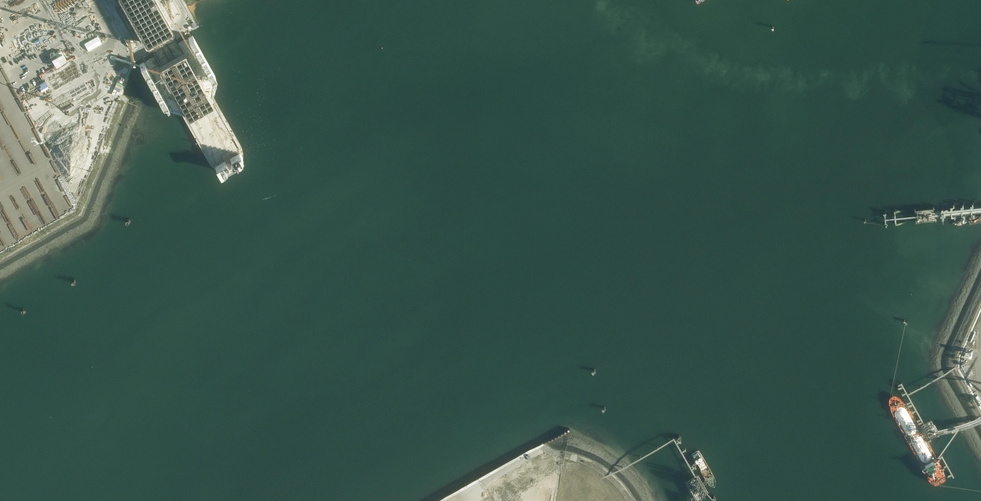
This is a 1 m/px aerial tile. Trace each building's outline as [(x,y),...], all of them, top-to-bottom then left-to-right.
[(110,59),(113,58),(110,51),(100,56),(103,63),(110,59)]
